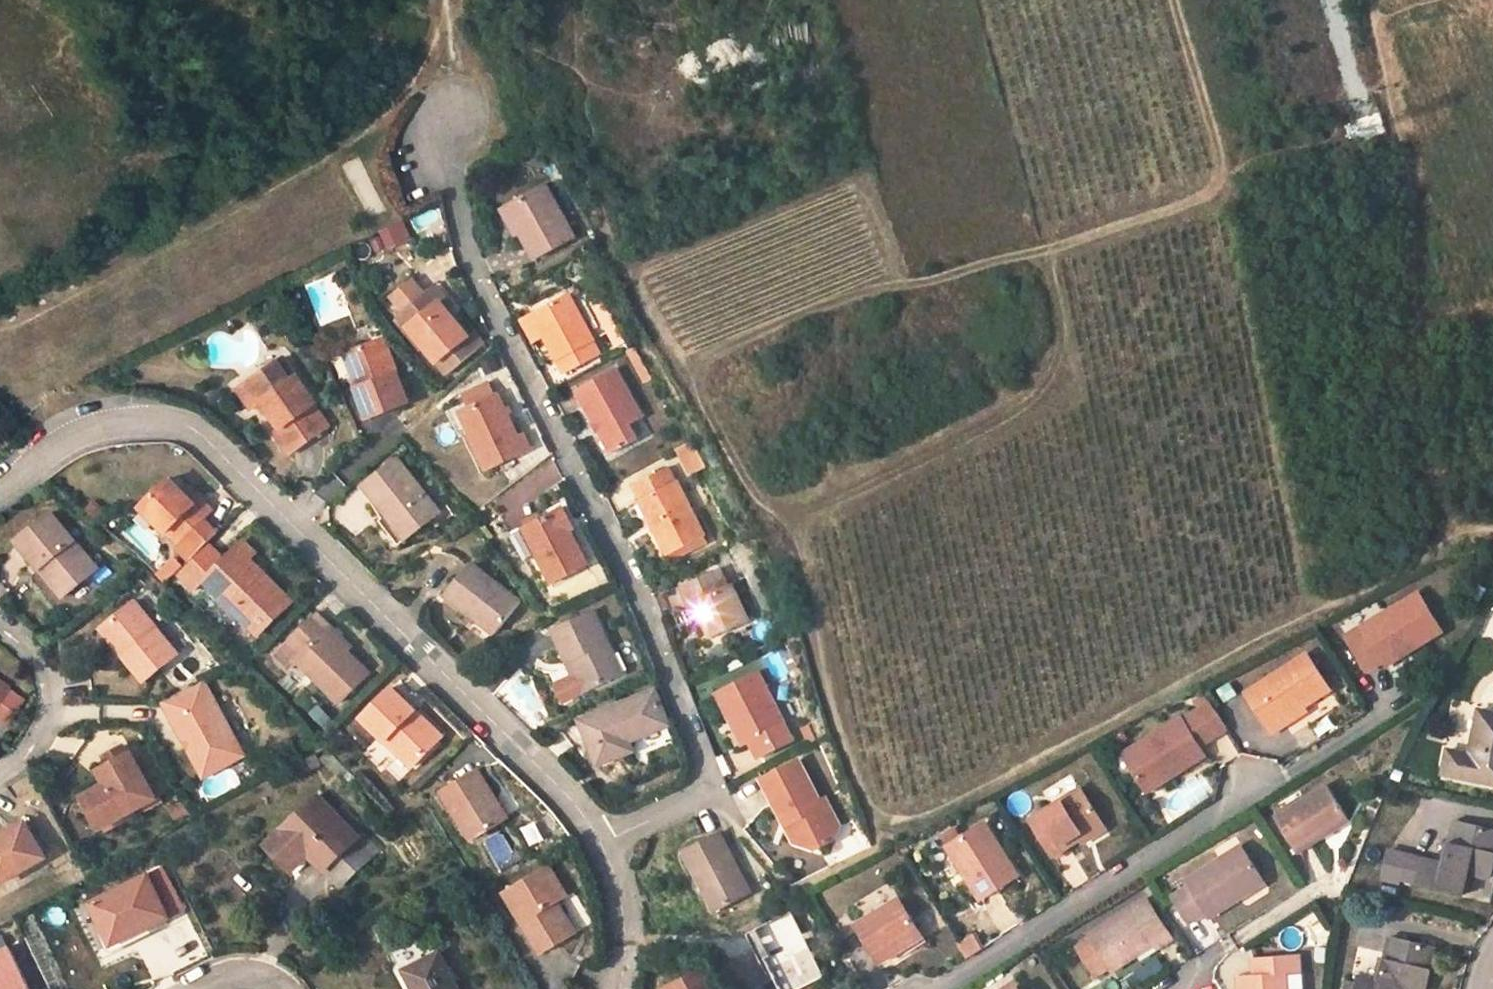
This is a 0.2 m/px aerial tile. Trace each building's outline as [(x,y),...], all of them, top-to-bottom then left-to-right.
[(359,156),(342,164),(366,218),(384,210),(359,156)] [(552,182),(512,204),(540,255),(579,235),(552,182)] [(404,244),(428,236),(421,215),(378,229),(384,247),(403,241),(404,244)] [(435,284),(402,310),(450,370),(488,341),(478,329),(473,332),(435,284)] [(571,292),(536,311),(567,371),(602,353),(593,340),(597,339),(571,292)] [(387,330),(358,341),(371,375),(362,378),(373,408),(411,396),(387,330)] [(371,375),(358,341),(350,343),(362,378),(371,375)] [(293,372),(299,368),(285,348),(279,352),(293,372)] [(293,372),(279,352),(248,374),(261,393),(264,391),(283,418),(277,424),(294,446),(332,418),(315,397),(318,394),(299,368),(293,372)] [(615,367),(578,386),(615,451),(638,438),(628,423),(643,416),(615,367)] [(261,393),(248,374),(242,378),(255,397),(261,393)] [(499,389),(467,404),(474,419),(468,423),(488,465),(534,444),(527,428),(520,432),(499,389)] [(692,439),(674,447),(687,474),(704,466),(692,439)] [(370,478),(393,507),(414,531),(443,507),(401,452),(370,478)] [(554,462),(491,497),(503,519),(566,484),(554,462)] [(670,466),(637,483),(645,497),(642,499),(670,554),(708,534),(679,478),(677,480),(670,466)] [(213,507),(200,495),(196,500),(186,491),(171,476),(144,504),(179,539),(213,507)] [(196,500),(200,495),(191,485),(186,491),(196,500)] [(562,503),(522,525),(536,552),(551,579),(588,559),(568,521),(572,519),(562,503)] [(414,531),(393,507),(383,515),(403,540),(414,531)] [(74,543),(50,515),(15,545),(63,601),(98,570),(84,554),(79,558),(69,547),(74,543)] [(536,552),(522,525),(509,531),(522,559),(536,552)] [(249,534),(210,573),(263,628),(295,594),(253,552),(259,546),(249,534)] [(169,552),(156,570),(167,578),(180,561),(169,552)] [(450,588),(477,608),(497,627),(522,596),(474,558),(450,588)] [(682,582),(691,599),(698,596),(706,611),(716,630),(750,611),(733,579),(728,581),(719,564),(682,582)] [(698,596),(691,599),(699,615),(706,611),(698,596)] [(1429,597),(1354,634),(1371,670),(1388,662),(1412,650),(1414,655),(1449,638),(1429,597)] [(179,653),(136,603),(106,628),(130,655),(126,657),(147,681),(179,653)] [(302,653),(344,695),(373,666),(328,621),(332,617),(319,605),(292,634),(279,648),(294,661),(302,653)] [(497,627),(477,608),(469,619),(486,634),(497,627)] [(588,684),(623,668),(593,608),(554,626),(568,655),(573,652),(580,667),(588,684)] [(1251,689),(1278,730),(1291,721),(1289,717),(1310,703),(1313,707),(1339,690),(1313,649),(1251,689)] [(1412,650),(1388,662),(1390,666),(1414,655),(1412,650)] [(758,664),(718,686),(732,714),(737,712),(748,736),(751,734),(760,751),(794,734),(758,664)] [(588,684),(580,667),(556,678),(564,694),(588,684)] [(209,773),(247,750),(203,677),(165,700),(209,773)] [(395,681),(366,709),(415,758),(439,735),(414,710),(418,705),(395,681)] [(652,687),(583,715),(602,759),(630,745),(626,735),(666,717),(652,687)] [(1289,717),(1291,721),(1313,707),(1310,703),(1289,717)] [(1232,725),(1222,708),(1194,726),(1187,715),(1141,744),(1148,754),(1136,763),(1150,784),(1180,765),(1184,770),(1211,752),(1205,743),(1232,725)] [(1486,711),(1475,755),(1456,751),(1451,775),(1492,784),(1492,713),(1486,711)] [(1141,744),(1129,752),(1136,763),(1148,754),(1141,744)] [(104,753),(110,762),(123,754),(118,745),(104,753)] [(97,793),(110,819),(157,793),(132,748),(123,754),(110,762),(105,763),(116,782),(97,793)] [(800,753),(761,773),(795,837),(818,842),(841,831),(845,822),(827,791),(821,793),(800,753)] [(445,784),(447,789),(485,769),(481,761),(445,784)] [(116,782),(105,763),(101,766),(108,779),(85,792),(103,823),(110,819),(97,793),(116,782)] [(1180,765),(1150,784),(1153,789),(1184,770),(1180,765)] [(485,769),(447,789),(476,833),(511,811),(485,769)] [(1172,821),(1216,792),(1200,770),(1157,799),(1172,821)] [(1032,815),(1055,851),(1106,818),(1082,782),(1032,815)] [(1330,787),(1279,818),(1300,852),(1352,820),(1330,787)] [(319,794),(284,830),(268,846),(291,871),(307,856),(338,887),(374,850),(319,794)] [(0,837),(0,873),(4,879),(47,853),(56,867),(75,855),(49,812),(30,824),(28,820),(0,837)] [(948,839),(982,891),(1018,868),(983,815),(948,839)] [(1461,825),(1451,867),(1430,863),(1425,886),(1470,896),(1476,875),(1492,879),(1492,832),(1461,825)] [(717,828),(679,844),(705,905),(743,889),(717,828)] [(1263,878),(1242,847),(1188,881),(1191,886),(1175,898),(1193,922),(1208,912),(1211,917),(1240,901),(1237,895),(1263,878)] [(549,862),(505,887),(540,947),(570,928),(553,898),(566,890),(549,862)] [(147,873),(89,902),(110,943),(167,914),(147,873)] [(882,957),(923,929),(899,892),(857,920),(882,957)] [(1148,898),(1092,932),(1116,970),(1159,944),(1161,948),(1175,939),(1148,898)] [(754,922),(767,947),(761,950),(781,988),(787,988),(822,972),(788,904),(754,922)] [(754,922),(742,928),(755,953),(761,950),(767,947),(754,922)] [(975,934),(958,942),(965,957),(982,949),(975,934)] [(1394,937),(1383,980),(1361,976),(1359,984),(1349,982),(1347,988),(1405,988),(1406,986),(1418,988),(1429,988),(1439,946),(1394,937)] [(8,949),(0,953),(0,988),(28,988),(8,949)] [(405,970),(415,988),(458,988),(438,953),(405,970)] [(1257,956),(1257,974),(1248,974),(1248,988),(1289,988),(1288,972),(1303,970),(1301,953),(1257,956)] [(666,980),(670,988),(719,988),(706,961),(666,980)] [(1298,974),(1288,974),(1289,988),(1299,988),(1298,974)] [(1015,980),(1002,988),(1022,988),(1015,980)]
